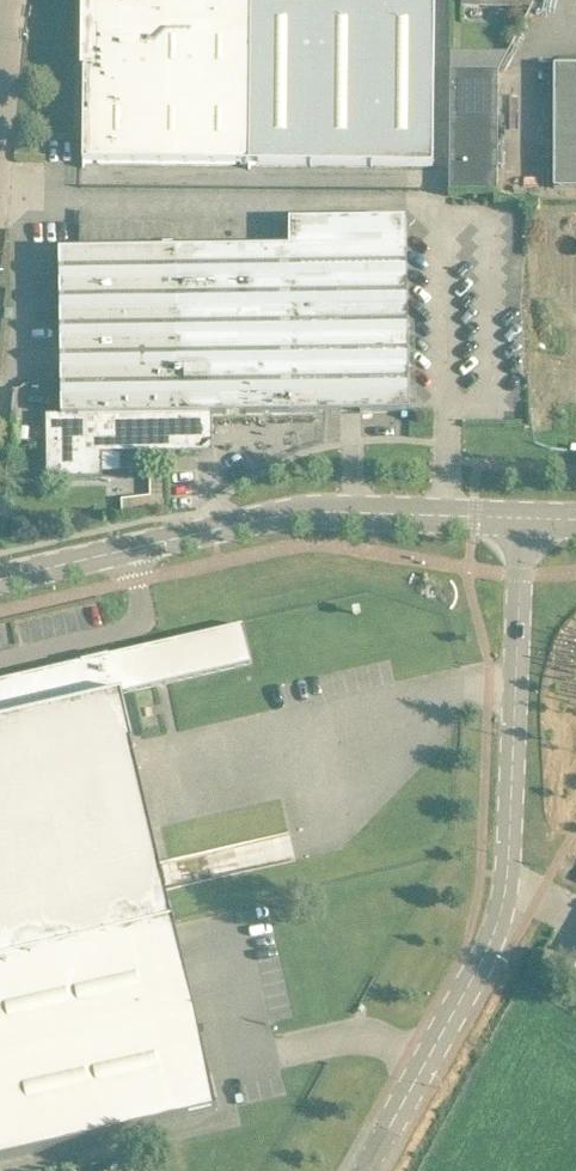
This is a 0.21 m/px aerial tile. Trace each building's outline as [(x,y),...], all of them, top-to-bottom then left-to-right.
[(433,167),(435,0),(85,0),(83,163),(433,167)] [(475,51),(451,51),(451,71),(475,71),(475,51)] [(575,188),(575,67),(555,67),(555,188),(575,188)] [(451,71),(450,191),(498,191),(499,72),(475,71),(451,71)] [(290,247),(292,247),(294,412),(409,411),(407,218),(290,220),(290,247)] [(294,412),(292,247),(290,247),(60,251),(63,415),(47,416),(48,456),(49,456),(49,476),(62,476),(62,478),(101,477),(101,453),(212,452),(211,414),(294,412)] [(44,297),(56,297),(56,285),(44,285),(44,297)] [(13,311),(6,310),(5,320),(12,320),(13,311)] [(218,1115),(171,912),(140,781),(133,743),(134,743),(123,694),(252,664),(244,626),(0,682),(0,1165),(218,1115)]
